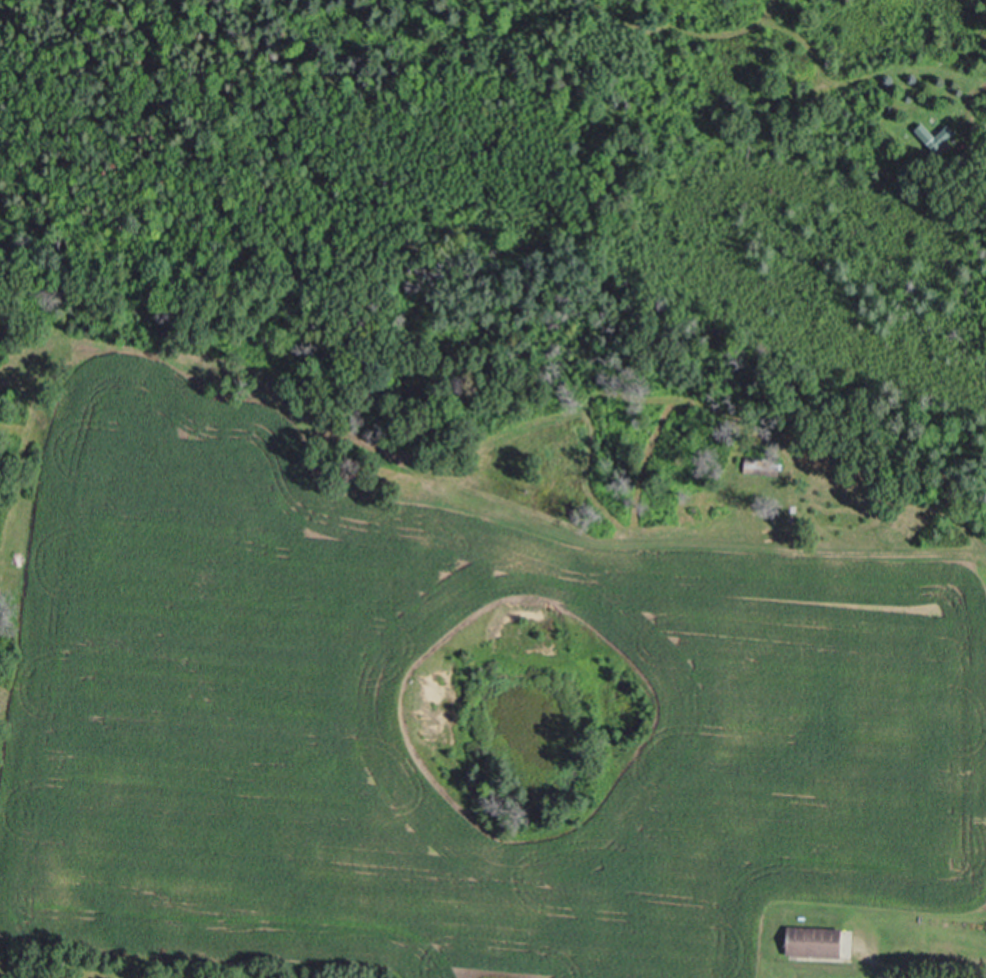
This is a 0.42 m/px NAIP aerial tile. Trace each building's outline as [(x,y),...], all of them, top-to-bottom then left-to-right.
[(940,153),(960,133),(952,125),(940,137),(926,124),(919,131),(940,153)] [(792,926),(792,955),(848,956),(848,927),(792,926)]
